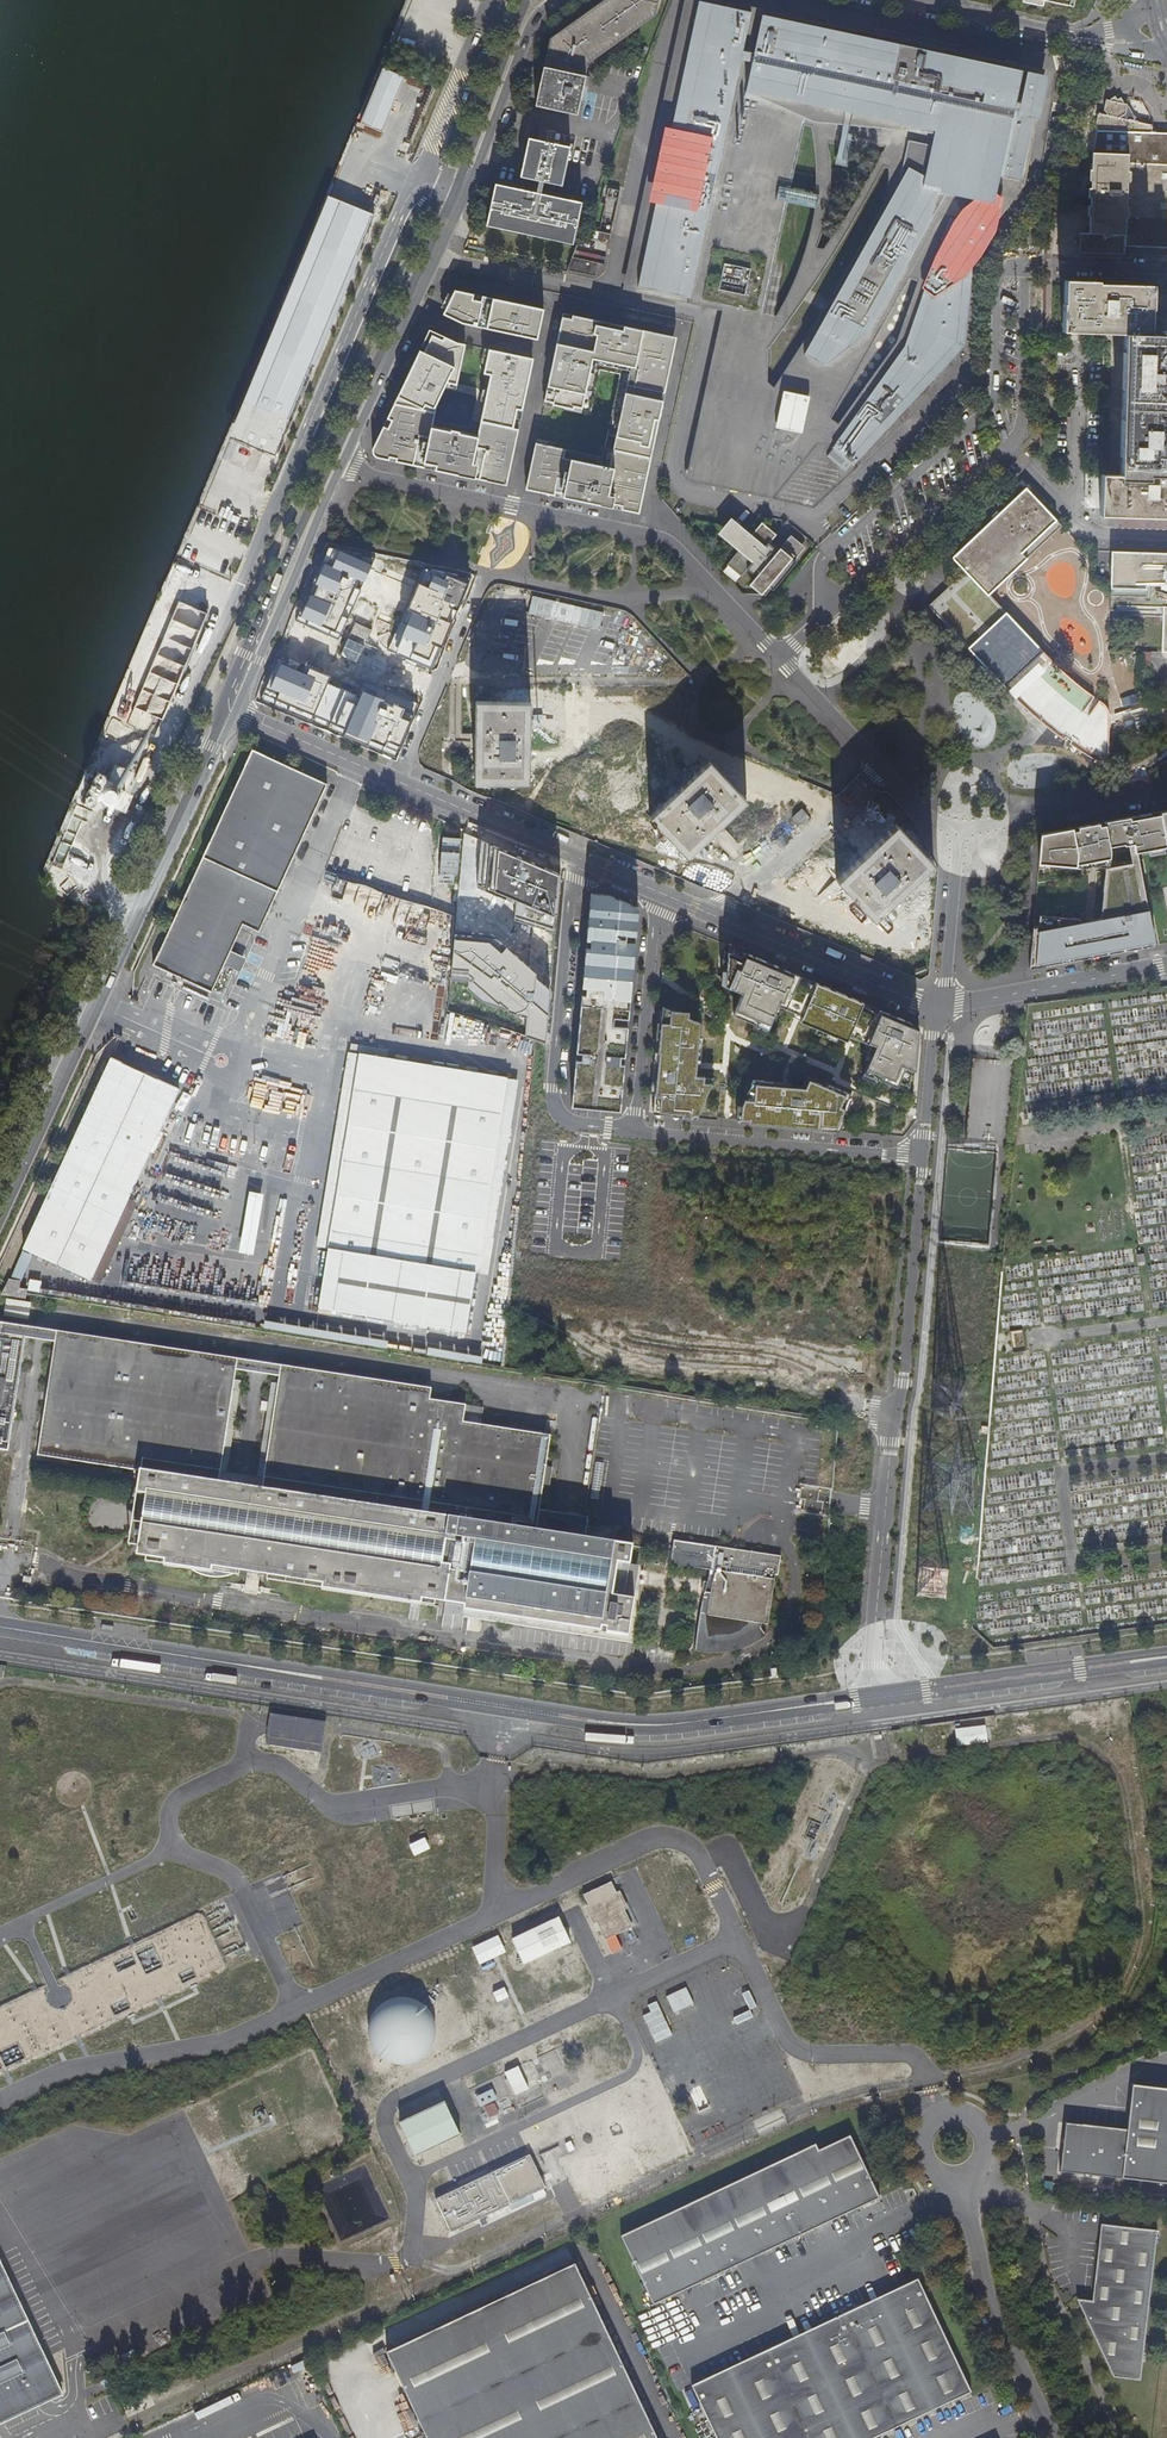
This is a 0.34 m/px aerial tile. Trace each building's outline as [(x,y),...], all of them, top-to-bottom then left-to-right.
[(549,40),(544,64),(535,107),(577,115),(587,63),(654,16),(657,0),(604,0),(549,40)] [(784,195),(787,186),(790,178),(788,174),(794,157),(792,154),(803,114),(861,127),(863,119),(928,134),(923,154),(914,154),(780,396),(771,391),(767,399),(763,400),(754,402),(746,404),(728,401),(726,403),(707,400),(704,418),(702,420),(700,438),(698,440),(696,457),(693,460),(692,473),(712,478),(721,480),(758,488),(789,496),(808,472),(813,476),(804,488),(821,502),(832,490),(915,400),(948,364),(965,345),(966,333),(970,282),(973,242),(977,243),(982,200),(985,201),(987,201),(991,201),(993,201),(996,199),(1000,197),(1005,194),(1011,189),(1016,183),(1021,177),(1023,172),(1024,168),(1024,163),(1023,159),(1021,156),(1018,152),(1015,150),(1026,93),(1008,89),(1019,71),(978,62),(976,59),(958,58),(956,55),(938,53),(936,50),(918,48),(916,45),(898,44),(897,41),(878,40),(876,37),(858,35),(856,33),(838,31),(836,28),(818,27),(816,24),(798,23),(796,20),(778,18),(776,15),(761,15),(687,0),(686,21),(683,23),(681,41),(679,43),(677,60),(675,62),(673,81),(670,83),(668,102),(665,103),(664,121),(661,123),(660,141),(657,143),(656,160),(653,163),(652,181),(648,183),(647,201),(645,203),(643,221),(641,223),(639,242),(636,244),(635,262),(632,264),(630,284),(697,299),(759,313),(766,297),(764,294),(770,276),(768,274),(774,257),(772,254),(777,237),(776,234),(782,217),(780,215),(785,200),(786,197),(784,195)] [(381,133),(404,78),(382,69),(360,125),(381,133)] [(1127,114),(1129,106),(1124,104),(1122,99),(1119,100),(1117,97),(1110,101),(1108,101),(1106,110),(1109,115),(1109,118),(1100,116),(1098,128),(1150,132),(1151,127),(1139,124),(1139,122),(1129,120),(1127,114)] [(1084,253),(1127,256),(1127,246),(1166,248),(1166,133),(1150,132),(1098,128),(1095,151),(1095,189),(1091,188),(1090,198),(1095,198),(1094,233),(1085,232),(1084,253)] [(570,149),(570,148),(528,139),(528,140),(519,178),(561,188),(570,149)] [(575,229),(581,203),(494,185),(488,211),(485,227),(572,245),(575,229)] [(818,193),(787,186),(784,195),(786,197),(785,200),(815,207),(818,193)] [(373,216),(327,198),(228,439),(273,459),(373,216)] [(572,257),(567,270),(595,277),(599,263),(572,257)] [(1166,335),(1166,287),(1097,285),(1097,282),(1064,280),(1062,332),(1075,333),(1075,332),(1123,334),(1166,335)] [(544,309),(454,290),(443,314),(465,323),(538,339),(544,309)] [(568,314),(563,313),(560,330),(673,355),(676,337),(568,314)] [(404,372),(446,381),(457,383),(466,343),(459,342),(425,328),(404,372)] [(673,355),(560,330),(545,401),(592,411),(602,364),(631,370),(621,417),(658,425),(673,355)] [(1123,334),(1121,397),(1118,476),(1166,476),(1166,335),(1123,334)] [(488,390),(526,397),(534,358),(489,348),(484,371),(492,373),(488,390)] [(439,397),(446,381),(404,372),(389,402),(436,412),(439,397)] [(488,390),(481,421),(514,428),(519,407),(524,408),(526,397),(488,390)] [(436,412),(389,402),(373,437),(372,443),(372,447),(373,451),(375,455),(378,458),(507,486),(519,429),(514,428),(481,421),(479,435),(433,426),(436,412)] [(658,425),(621,417),(614,450),(652,457),(658,425)] [(577,453),(536,444),(527,490),(561,497),(561,493),(576,496),(575,500),(639,514),(652,457),(614,450),(605,448),(601,469),(575,463),(577,453)] [(1118,476),(1101,475),(1099,515),(1166,517),(1166,476),(1118,476)] [(930,606),(1017,699),(1040,677),(1054,665),(1040,650),(1004,612),(988,594),(1007,576),(1041,544),(1060,526),(1059,524),(1041,505),(1026,490),(1014,501),(953,558),(966,572),(950,587),(930,606)] [(720,530),(741,548),(754,533),(733,515),(720,530)] [(762,524),(775,536),(778,532),(764,521),(762,524)] [(754,533),(741,548),(727,564),(739,576),(748,566),(758,574),(755,578),(769,590),(804,549),(790,537),(780,549),(771,541),(775,536),(762,524),(754,533)] [(372,565),(330,546),(296,621),(339,640),(372,565)] [(1111,551),(1109,609),(1163,612),(1162,652),(1166,652),(1166,553),(1111,551)] [(469,578),(424,569),(388,648),(434,666),(469,578)] [(1107,595),(1097,585),(1085,588),(1081,601),(1067,605),(1063,617),(1072,627),(1079,625),(1086,624),(1088,617),(1102,614),(1107,595)] [(207,614),(179,601),(135,707),(162,720),(207,614)] [(1090,650),(1090,659),(1107,659),(1108,651),(1090,650)] [(330,675),(281,654),(267,684),(283,691),(278,702),(290,707),(288,711),(310,721),(313,716),(345,730),(344,735),(366,745),(369,739),(398,751),(417,707),(362,684),(357,694),(327,682),(330,675)] [(478,698),(476,782),(532,784),(533,699),(478,698)] [(236,939),(243,924),(259,931),(270,906),(326,783),(251,748),(173,919),(152,964),(183,978),(211,991),(236,939)] [(689,857),(750,800),(712,759),(651,815),(689,857)] [(103,803),(106,806),(112,807),(116,804),(118,799),(117,795),(113,791),(108,791),(104,793),(102,798),(103,803)] [(133,795),(121,791),(114,809),(126,814),(133,795)] [(1039,862),(1080,863),(1080,856),(1083,857),(1083,852),(1093,852),(1144,843),(1145,849),(1162,845),(1163,848),(1166,848),(1160,811),(1041,833),(1039,862)] [(837,879),(875,919),(936,863),(899,822),(837,879)] [(460,881),(462,836),(443,836),(441,881),(460,881)] [(410,910),(413,900),(339,876),(333,895),(380,911),(383,901),(410,910)] [(1029,969),(1151,946),(1145,912),(1142,912),(1133,877),(1126,879),(1126,877),(1123,878),(1123,880),(1101,886),(1106,920),(1034,919),(1029,969)] [(588,902),(571,1107),(621,1111),(638,907),(588,902)] [(919,1028),(729,944),(727,970),(722,970),(720,977),(721,985),(740,994),(733,1014),(754,1023),(753,1028),(767,1033),(775,1014),(781,1016),(785,1009),(801,1017),(800,1021),(847,1042),(850,1035),(874,1043),(861,1077),(877,1083),(878,1080),(912,1093),(919,1028)] [(696,1118),(715,1077),(704,1076),(696,1076),(697,1061),(701,1061),(702,1035),(700,1035),(700,1022),(689,1017),(689,1012),(663,1008),(653,1115),(696,1118)] [(511,1031),(509,1040),(523,1042),(524,1033),(511,1031)] [(328,1249),(476,1271),(505,1076),(357,1053),(328,1249)] [(153,1077),(111,1057),(23,1248),(92,1280),(145,1164),(180,1089),(153,1077)] [(791,1082),(754,1080),(742,1104),(742,1118),(750,1118),(749,1123),(840,1131),(852,1097),(847,1095),(848,1092),(830,1084),(828,1087),(809,1079),(806,1086),(791,1086),(791,1082)] [(258,1232),(264,1191),(252,1190),(243,1249),(254,1251),(254,1249),(250,1248),(251,1243),(249,1243),(251,1230),(258,1232)] [(467,1330),(476,1271),(328,1249),(319,1308),(467,1330)] [(25,1294),(26,1289),(17,1287),(6,1285),(2,1294),(25,1297),(25,1294)] [(29,1321),(31,1303),(7,1298),(4,1316),(29,1321)] [(0,1324),(0,1451),(6,1452),(25,1328),(0,1324)] [(233,1361),(53,1333),(34,1456),(135,1472),(133,1495),(140,1496),(132,1557),(159,1561),(158,1566),(187,1571),(195,1576),(206,1579),(217,1578),(228,1575),(233,1573),(316,1586),(315,1591),(414,1606),(415,1601),(438,1605),(437,1615),(626,1644),(633,1602),(618,1599),(626,1547),(578,1540),(581,1519),(533,1511),(533,1507),(540,1508),(547,1470),(540,1469),(544,1440),(456,1426),(458,1409),(422,1403),(424,1391),(275,1367),(258,1479),(222,1473),(221,1480),(215,1479),(233,1361)] [(111,1503),(32,1490),(26,1527),(105,1539),(111,1503)] [(759,1635),(762,1630),(755,1623),(756,1618),(761,1619),(769,1569),(772,1569),(774,1557),(667,1540),(665,1550),(666,1551),(665,1560),(695,1564),(695,1568),(708,1570),(707,1578),(702,1607),(701,1614),(702,1621),(705,1628),(709,1634),(714,1639),(720,1643),(726,1645),(733,1646),(739,1645),(743,1644),(747,1643),(753,1640),(759,1635)] [(695,1564),(665,1560),(665,1563),(695,1568),(695,1564)] [(701,1614),(702,1607),(707,1578),(701,1577),(696,1607),(695,1615),(696,1622),(700,1630),(704,1637),(711,1643),(718,1648),(726,1650),(733,1651),(740,1651),(748,1649),(756,1645),(762,1639),(766,1635),(762,1630),(759,1635),(753,1640),(747,1643),(743,1644),(739,1645),(733,1646),(726,1645),(720,1643),(714,1639),(709,1634),(705,1628),(702,1621),(701,1614)] [(320,1754),(325,1723),(270,1715),(266,1746),(320,1754)] [(957,1726),(958,1743),(989,1741),(988,1724),(957,1726)] [(588,1905),(604,1939),(614,1935),(631,1927),(615,1893),(588,1905)] [(511,1941),(522,1965),(570,1942),(558,1919),(511,1941)] [(500,1934),(474,1945),(481,1962),(508,1951),(500,1934)] [(620,1949),(614,1935),(604,1939),(610,1954),(620,1949)] [(676,2010),(695,2001),(688,1986),(668,1994),(676,2010)] [(386,2007),(381,2010),(379,2012),(376,2017),(373,2022),(372,2027),(371,2033),(372,2039),(374,2045),(376,2049),(379,2054),(384,2058),(388,2060),(394,2063),(400,2063),(407,2063),(413,2061),(418,2058),(423,2054),(427,2049),(430,2043),(431,2039),(432,2033),(431,2027),(430,2022),(427,2017),(423,2012),(418,2008),(415,2006),(409,2003),(402,2002),(398,2003),(392,2004),(386,2007)] [(662,2004),(646,2010),(655,2040),(672,2035),(662,2004)] [(553,2050),(561,2067),(569,2063),(561,2046),(553,2050)] [(503,2074),(514,2096),(527,2090),(516,2068),(503,2074)] [(1133,2083),(1127,2127),(1065,2120),(1059,2169),(1166,2181),(1166,2087),(1133,2083)] [(475,2099),(479,2108),(495,2100),(491,2091),(475,2099)] [(460,2138),(443,2103),(398,2124),(414,2159),(460,2138)] [(484,2109),(488,2119),(498,2114),(493,2105),(484,2109)] [(877,2120),(873,2111),(867,2113),(872,2123),(877,2120)] [(621,2238),(653,2307),(880,2201),(851,2138),(819,2153),(816,2146),(621,2238)] [(544,2190),(529,2158),(436,2202),(451,2235),(544,2190)] [(1157,2228),(1100,2221),(1092,2298),(1076,2296),(1113,2374),(1140,2377),(1157,2228)] [(574,2266),(385,2355),(424,2437),(655,2437),(574,2266)] [(59,2395),(0,2270),(0,2418),(47,2396),(49,2400),(59,2395)] [(787,2343),(746,2362),(749,2368),(746,2370),(750,2377),(721,2390),(717,2383),(714,2384),(712,2378),(691,2388),(715,2437),(878,2437),(971,2394),(919,2281),(897,2291),(900,2298),(897,2299),(901,2307),(872,2320),(869,2312),(866,2314),(863,2308),(822,2327),(825,2333),(822,2334),(825,2342),(797,2355),(793,2347),(790,2349),(787,2343)] [(900,2298),(897,2291),(863,2308),(866,2314),(869,2312),(872,2320),(901,2307),(897,2299),(900,2298)] [(825,2333),(822,2327),(787,2343),(790,2349),(793,2347),(797,2355),(825,2342),(822,2334),(825,2333)] [(746,2362),(712,2378),(714,2384),(717,2383),(721,2390),(750,2377),(746,2370),(749,2368),(746,2362)]
